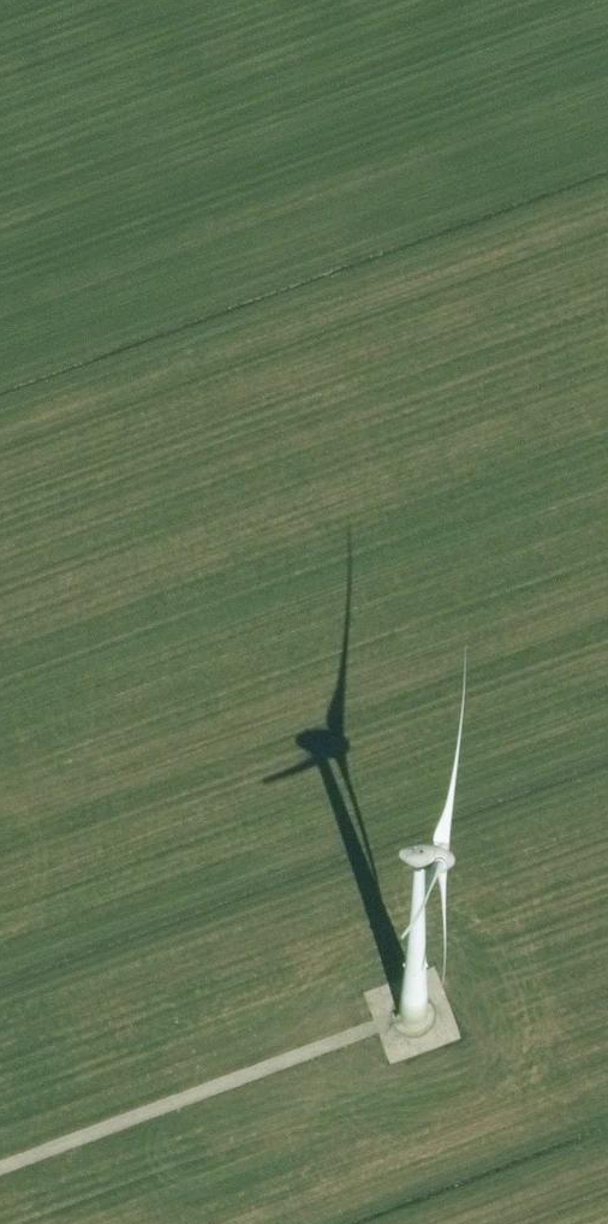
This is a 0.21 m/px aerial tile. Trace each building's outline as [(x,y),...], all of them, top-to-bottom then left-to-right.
[(399,1012),(399,1015),(399,1017),(399,1019),(400,1021),(401,1024),(403,1025),(405,1027),(407,1028),(409,1029),(411,1030),(414,1030),(416,1030),(418,1029),(421,1028),(423,1027),(424,1025),(426,1024),(427,1021),(428,1019),(429,1017),(429,1015),(429,1012),(428,1010),(427,1008),(426,1006),(424,1004),(423,1002),(421,1001),(418,1000),(416,1000),(414,999),(411,1000),(409,1000),(407,1001),(405,1002),(403,1004),(401,1006),(400,1008),(399,1010),(399,1012)]
